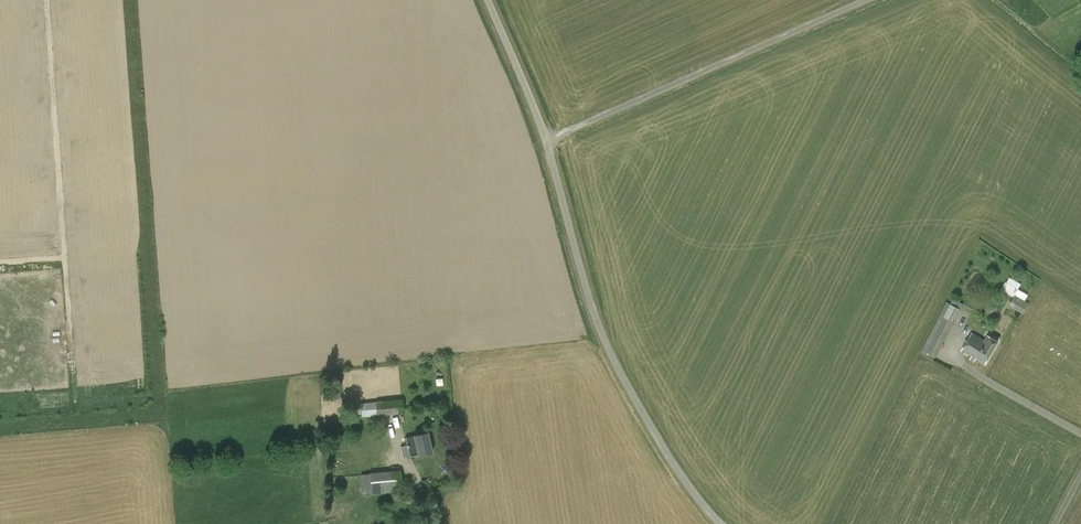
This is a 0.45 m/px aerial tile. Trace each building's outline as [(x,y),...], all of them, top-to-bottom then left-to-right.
[(1029,303),(1025,300),(1028,294),(1005,282),(1002,290),(1014,296),(1008,305),(1023,314),(1029,303)] [(954,321),(947,317),(954,305),(946,301),(922,350),(936,357),(954,321)] [(988,334),(984,340),(972,333),(962,350),(985,364),(995,346),(998,340),(988,334)] [(362,416),(403,412),(402,399),(360,403),(362,416)] [(414,435),(405,437),(410,456),(418,455),(432,452),(428,432),(414,435)] [(372,494),(402,491),(400,470),(370,473),(372,494)]
